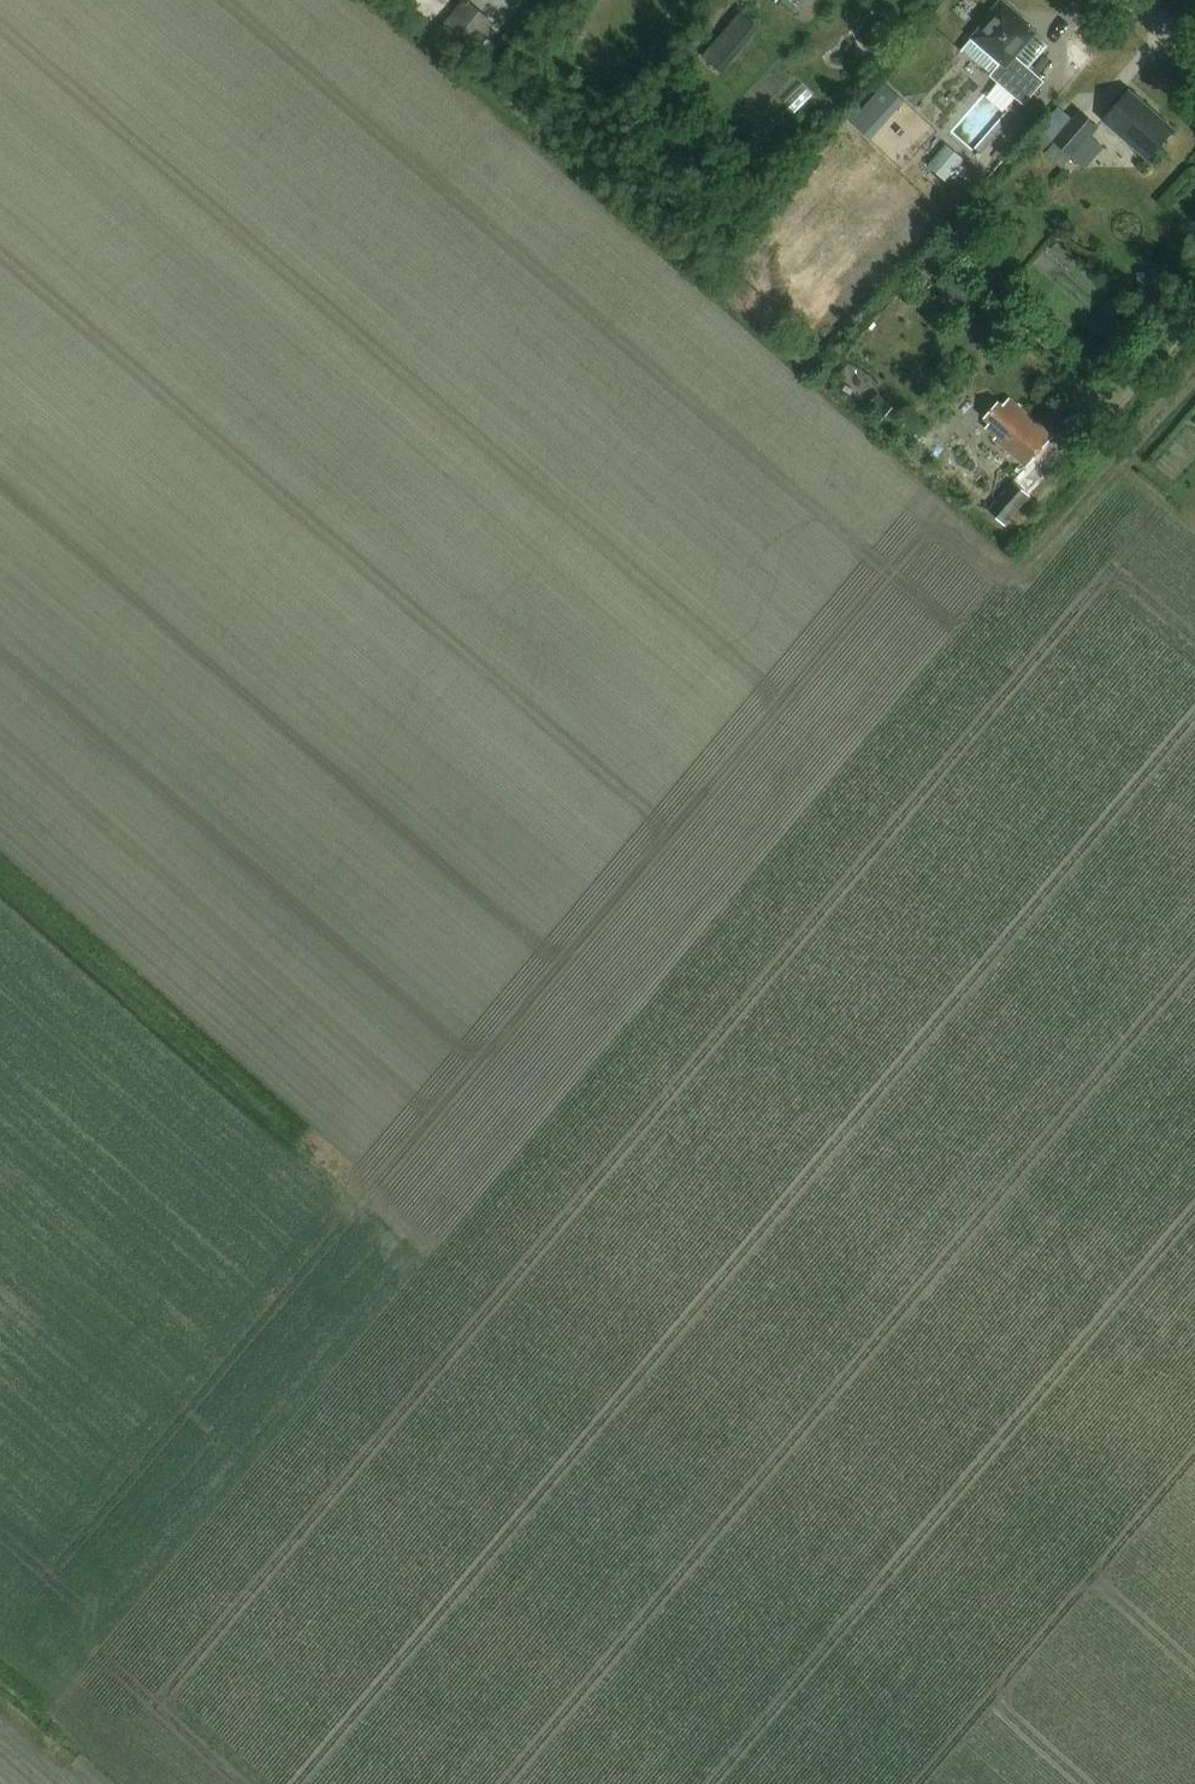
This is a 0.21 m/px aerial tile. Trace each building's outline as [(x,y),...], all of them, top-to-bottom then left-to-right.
[(495,26),(468,3),(464,0),(463,0),(436,31),(468,58),(495,26)] [(796,12),(806,0),(782,0),(796,12)] [(1036,32),(1015,14),(1017,12),(1003,0),(989,16),(990,17),(974,35),(1002,60),(990,74),(1024,104),(1045,81),(1016,55),(1036,32)] [(754,72),(767,59),(750,41),(737,55),(754,72)] [(1144,159),(1170,130),(1125,91),(1100,121),(1144,159)] [(1060,166),(1093,128),(1075,113),(1071,118),(1057,106),(1029,139),(1060,166)] [(945,180),(964,159),(947,144),(928,166),(945,180)] [(995,442),(1026,468),(1054,435),(1010,399),(1002,409),(998,405),(986,419),(990,422),(984,429),(997,440),(995,442)] [(1002,526),(1028,496),(1012,483),(987,512),(1002,526)]
